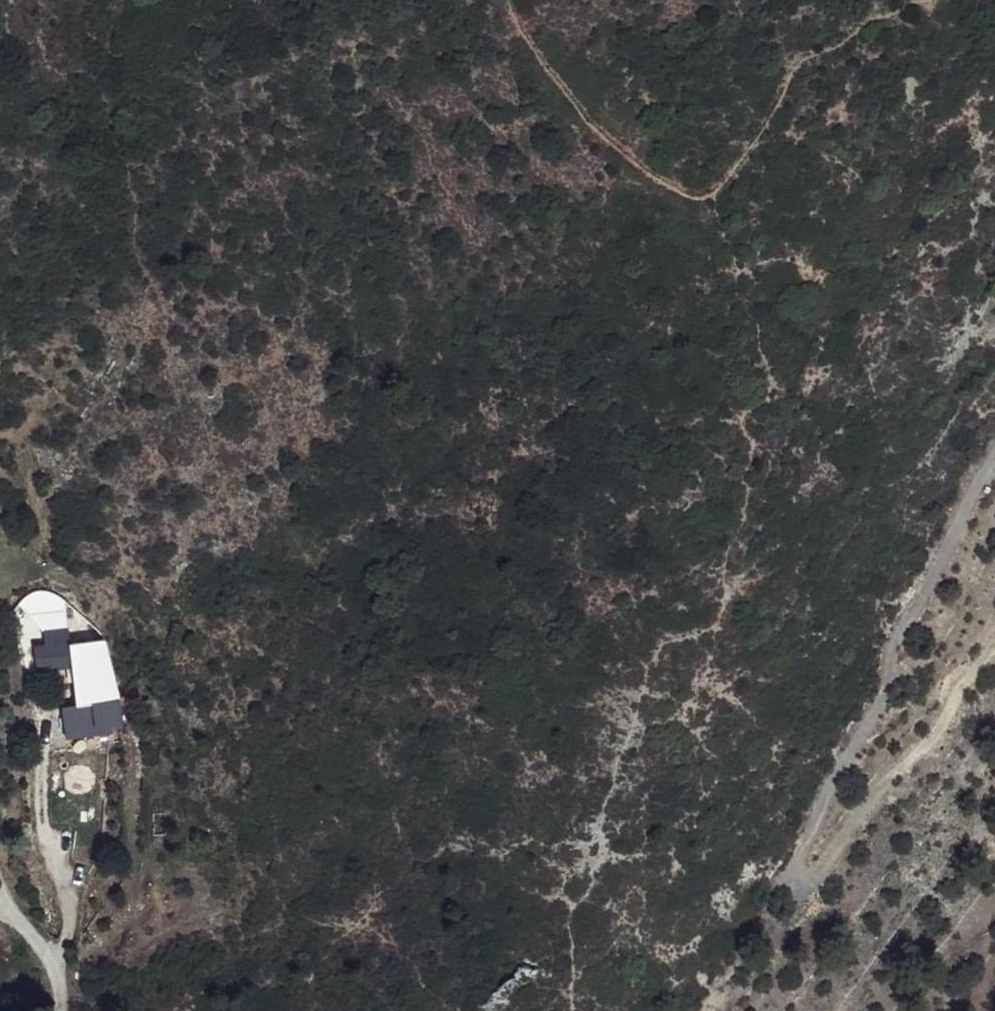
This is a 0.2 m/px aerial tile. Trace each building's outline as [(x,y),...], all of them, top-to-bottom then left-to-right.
[(75,634),(66,620),(43,632),(49,645),(33,653),(43,674),(74,657),(92,692),(81,699),(94,728),(101,725),(100,703),(75,634)] [(87,627),(75,634),(100,703),(101,725),(141,705),(128,676),(123,677),(109,657),(102,645),(97,646),(87,627)]
